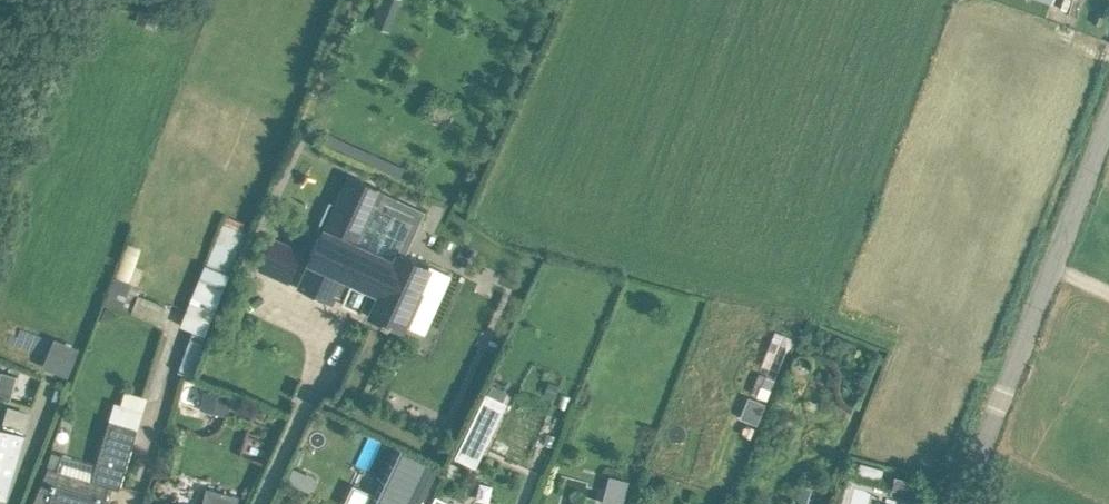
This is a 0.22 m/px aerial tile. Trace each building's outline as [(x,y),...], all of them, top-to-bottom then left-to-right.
[(379,1),(371,21),(389,29),(398,8),(379,1)] [(1095,15),(1092,22),(1101,25),(1104,18),(1095,15)] [(313,261),(301,289),(331,302),(335,293),(345,298),(363,306),(374,311),(372,316),(383,321),(382,322),(389,325),(390,324),(401,329),(404,323),(410,326),(425,292),(419,289),(430,264),(406,253),(401,251),(414,220),(420,223),(425,210),(381,190),(382,189),(352,175),(338,205),(330,202),(318,228),(322,230),(309,259),(313,261)] [(209,260),(235,269),(250,225),(224,216),(209,260)] [(272,242),(261,266),(291,279),(301,255),(272,242)] [(199,275),(180,325),(206,335),(226,284),(199,275)] [(115,277),(106,304),(111,305),(132,313),(141,286),(115,277)] [(193,331),(179,372),(195,377),(209,337),(193,331)] [(0,372),(0,389),(13,393),(17,375),(0,371),(0,372)] [(549,383),(544,396),(554,399),(559,386),(549,383)] [(57,387),(53,398),(60,401),(64,390),(57,387)] [(205,392),(200,410),(228,417),(233,399),(205,392)] [(472,464),(503,400),(487,392),(455,457),(472,464)] [(766,406),(750,399),(741,419),(757,426),(766,406)] [(33,503),(34,503),(38,495),(50,498),(49,503),(108,503),(113,487),(119,489),(137,429),(109,420),(96,464),(63,454),(58,468),(49,466),(33,503)] [(25,433),(0,426),(0,485),(9,488),(7,492),(9,493),(26,433),(25,433)] [(439,464),(398,445),(370,503),(420,503),(439,464)] [(294,465),(287,480),(311,491),(318,476),(294,465)] [(888,491),(914,500),(920,483),(894,474),(888,491)] [(606,503),(623,503),(628,480),(606,475),(599,503),(606,503)] [(240,495),(207,487),(202,503),(237,503),(240,495)] [(452,503),(442,498),(436,495),(432,503),(452,503)]
